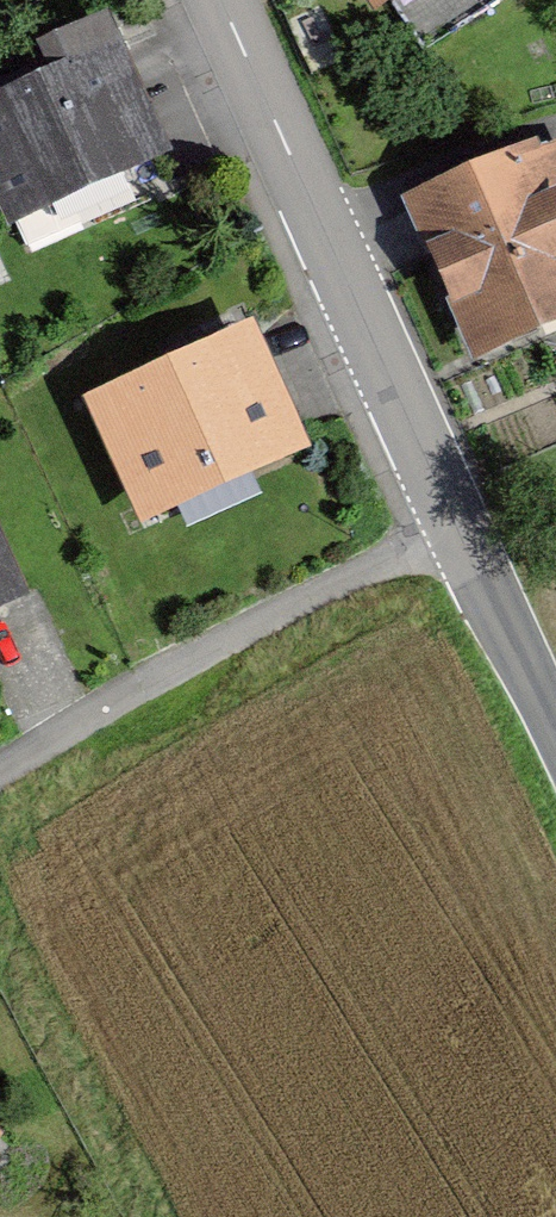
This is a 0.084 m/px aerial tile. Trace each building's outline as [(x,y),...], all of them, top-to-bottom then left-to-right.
[(423,51),(501,0),(390,0),(423,51)] [(173,183),(102,26),(44,53),(49,64),(0,86),(0,184),(31,253),(84,230),(81,225),(173,183)] [(539,208),(519,162),(430,200),(489,337),(555,308),(555,201),(539,208)] [(104,408),(146,501),(287,437),(245,344),(104,408)]
